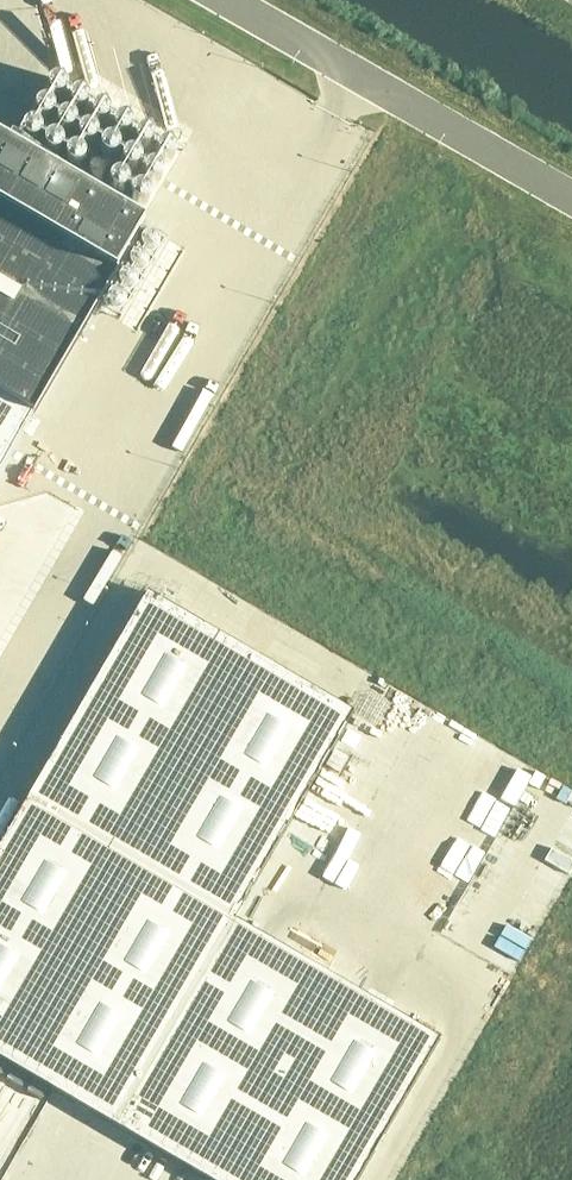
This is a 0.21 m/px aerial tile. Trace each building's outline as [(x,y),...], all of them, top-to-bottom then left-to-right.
[(145,224),(0,139),(0,473),(145,224)] [(0,847),(0,1061),(205,1179),(359,1179),(440,1041),(234,921),(354,714),(147,594),(0,847)]
